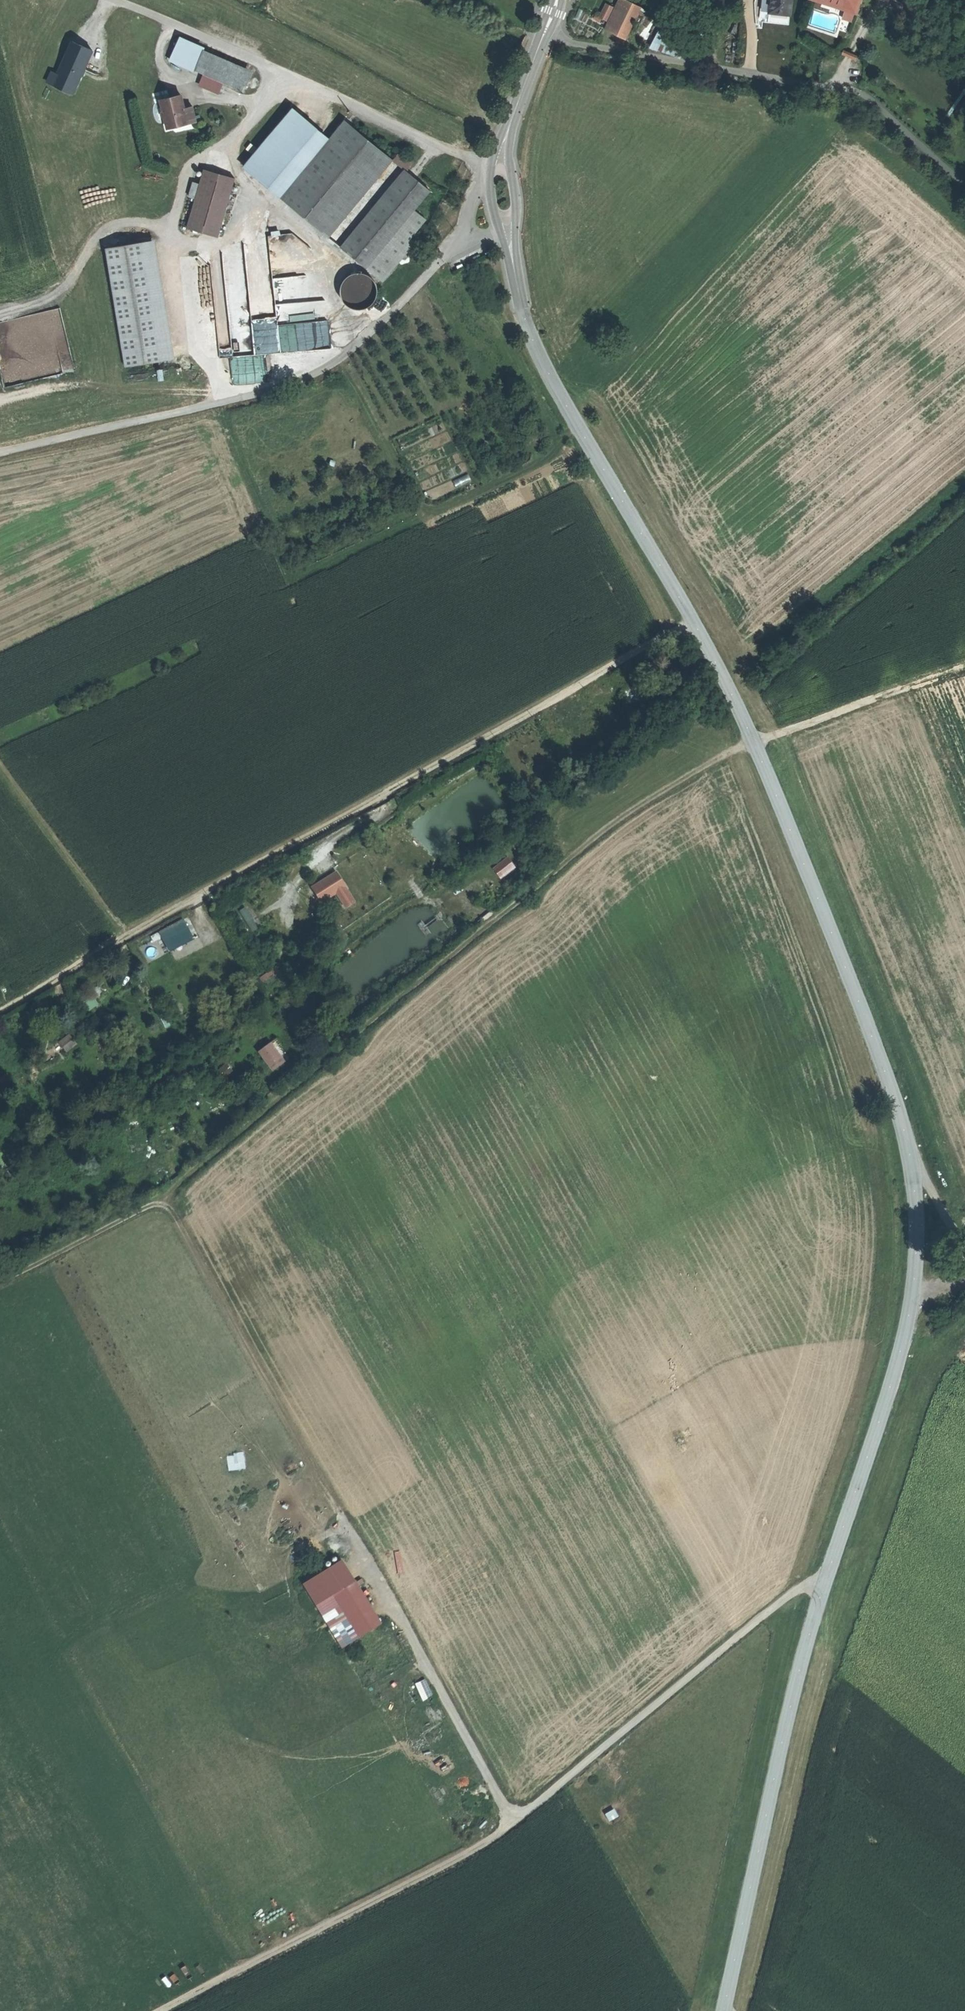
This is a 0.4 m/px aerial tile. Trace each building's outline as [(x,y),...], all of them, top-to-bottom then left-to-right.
[(645,5),(634,0),(620,0),(607,28),(630,39),(645,5)] [(770,13),(790,15),(792,0),(771,0),(770,13)] [(856,13),(860,0),(817,0),(856,13)] [(607,4),(601,16),(609,20),(615,8),(607,4)] [(654,46),(679,54),(684,37),(660,29),(654,46)] [(52,83),(74,94),(95,49),(72,39),(52,83)] [(204,52),(180,41),(172,59),(196,70),(204,52)] [(250,72),(204,52),(196,70),(241,90),(250,72)] [(181,95),(161,100),(167,128),(187,123),(184,109),(181,95)] [(193,107),(184,109),(187,123),(196,121),(193,107)] [(292,109),(244,166),(279,196),(327,138),(292,109)] [(344,120),(281,197),(328,236),(392,160),(344,120)] [(392,160),(407,172),(410,158),(400,151),(392,160)] [(234,178),(204,169),(187,227),(218,236),(234,178)] [(407,172),(343,248),(365,267),(414,210),(430,191),(407,172)] [(426,219),(414,210),(365,267),(382,281),(414,243),(409,239),(426,219)] [(325,320),(324,300),(275,305),(267,236),(221,245),(230,330),(325,320)] [(145,242),(106,248),(125,366),(164,360),(145,242)] [(355,273),(351,275),(348,277),(344,280),(342,285),(341,289),(341,293),(342,297),(343,300),(345,303),(349,306),(350,307),(354,308),(357,309),(361,309),(364,308),(368,306),(372,303),(375,299),(376,295),(377,292),(376,288),(375,284),(374,282),(372,279),(367,275),(364,274),(360,273),(355,273)] [(626,685),(629,701),(644,698),(642,685),(635,686),(626,685)] [(561,723),(565,733),(572,730),(568,720),(561,723)] [(560,735),(565,733),(561,723),(555,725),(560,735)] [(509,739),(511,743),(520,738),(518,734),(509,739)] [(520,738),(511,743),(518,755),(529,749),(523,737),(520,738)] [(572,755),(577,762),(584,756),(580,750),(572,755)] [(499,880),(514,868),(508,860),(492,871),(499,880)] [(322,881),(330,893),(340,887),(336,881),(339,879),(335,873),(322,881)] [(183,921),(159,933),(168,951),(192,939),(183,921)] [(80,998),(88,1009),(98,1001),(90,990),(80,998)] [(163,1015),(168,1024),(171,1022),(167,1013),(163,1015)] [(61,1040),(68,1048),(77,1040),(71,1032),(61,1040)] [(221,1046),(230,1056),(238,1049),(239,1050),(243,1046),(233,1035),(221,1046)] [(276,1037),(271,1042),(281,1055),(271,1064),(274,1068),(291,1055),(276,1037)] [(271,1042),(260,1050),(271,1064),(281,1055),(271,1042)] [(219,1069),(224,1074),(232,1067),(227,1062),(219,1069)] [(230,1476),(248,1475),(248,1458),(230,1458),(230,1476)] [(341,1560),(303,1584),(316,1606),(333,1595),(360,1637),(381,1624),(341,1560)] [(422,1701),(435,1695),(427,1678),(414,1684),(422,1701)] [(618,1809),(609,1813),(611,1819),(621,1816),(618,1809)]
